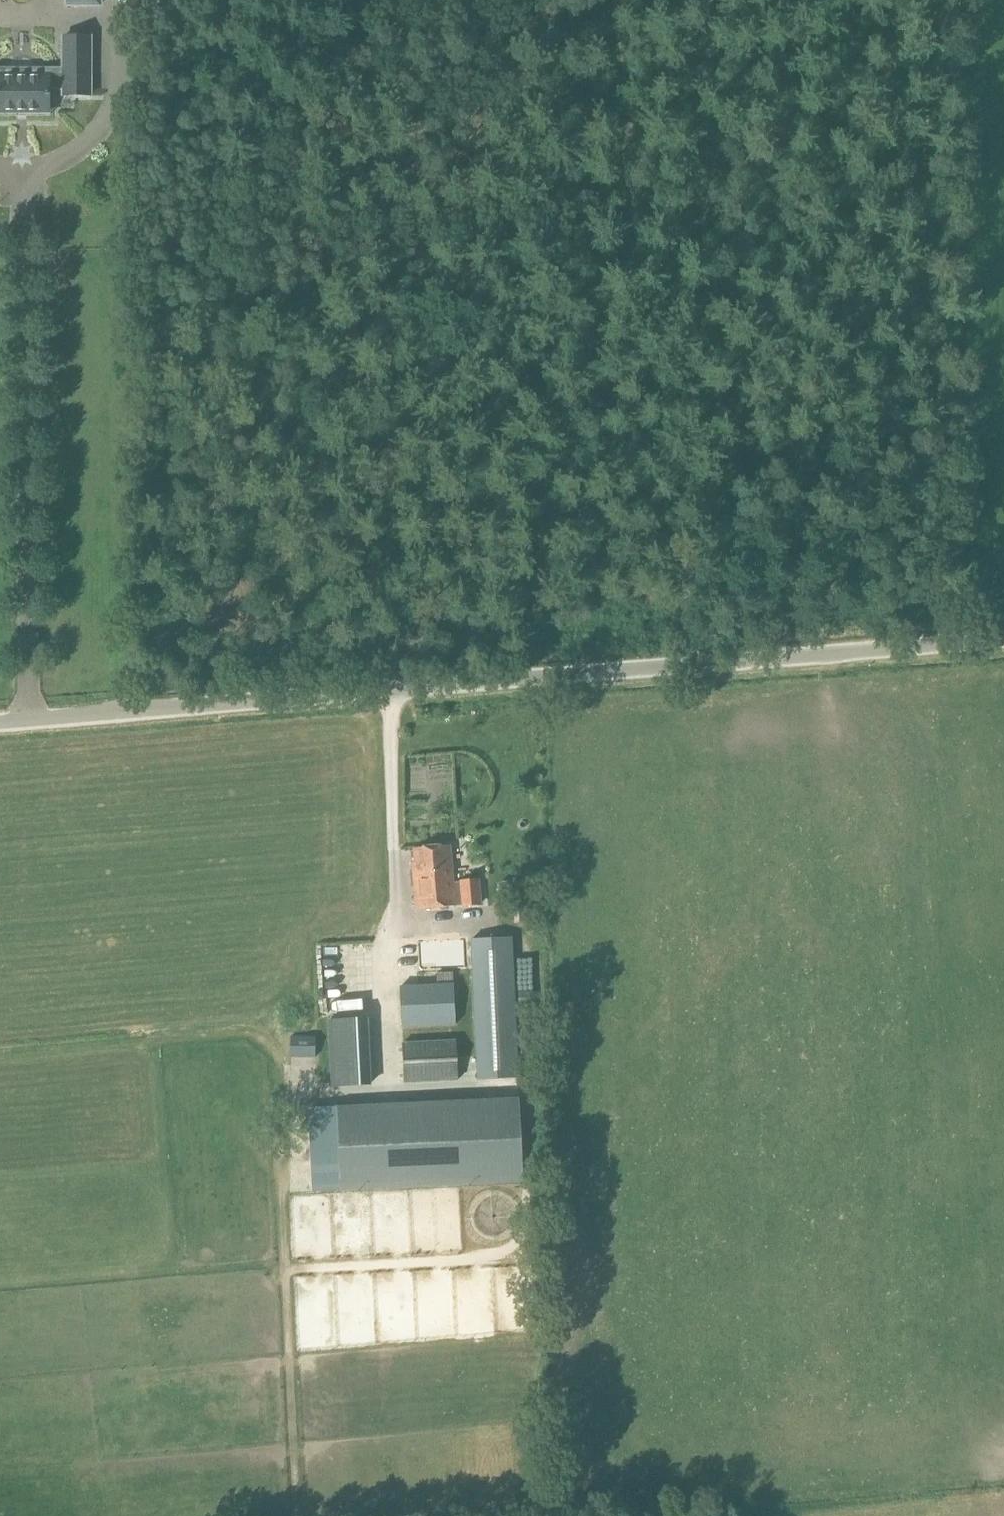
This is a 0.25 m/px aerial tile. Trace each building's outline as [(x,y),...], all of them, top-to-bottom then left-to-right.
[(18,14),(26,0),(7,0),(4,6),(18,14)] [(90,36),(63,36),(63,78),(49,78),(49,76),(29,76),(29,68),(14,68),(14,76),(0,76),(0,111),(49,111),(49,90),(63,90),(63,95),(90,95),(90,36)] [(449,844),(414,848),(418,899),(415,899),(416,910),(455,906),(465,906),(463,882),(453,883),(449,844)] [(465,906),(482,904),(480,881),(463,882),(465,906)] [(464,940),(418,942),(419,969),(465,967),(464,940)] [(477,1078),(518,1076),(512,941),(471,942),(477,1078)] [(452,974),(437,975),(437,986),(453,986),(452,974)] [(401,1025),(456,1024),(455,986),(453,986),(437,986),(400,987),(401,1025)] [(332,1084),(369,1083),(367,1022),(330,1023),(332,1084)] [(291,1059),(316,1058),(315,1035),(291,1036),(291,1059)] [(404,1081),(459,1079),(458,1041),(403,1043),(404,1081)] [(519,1100),(338,1108),(341,1185),(522,1177),(519,1100)]
